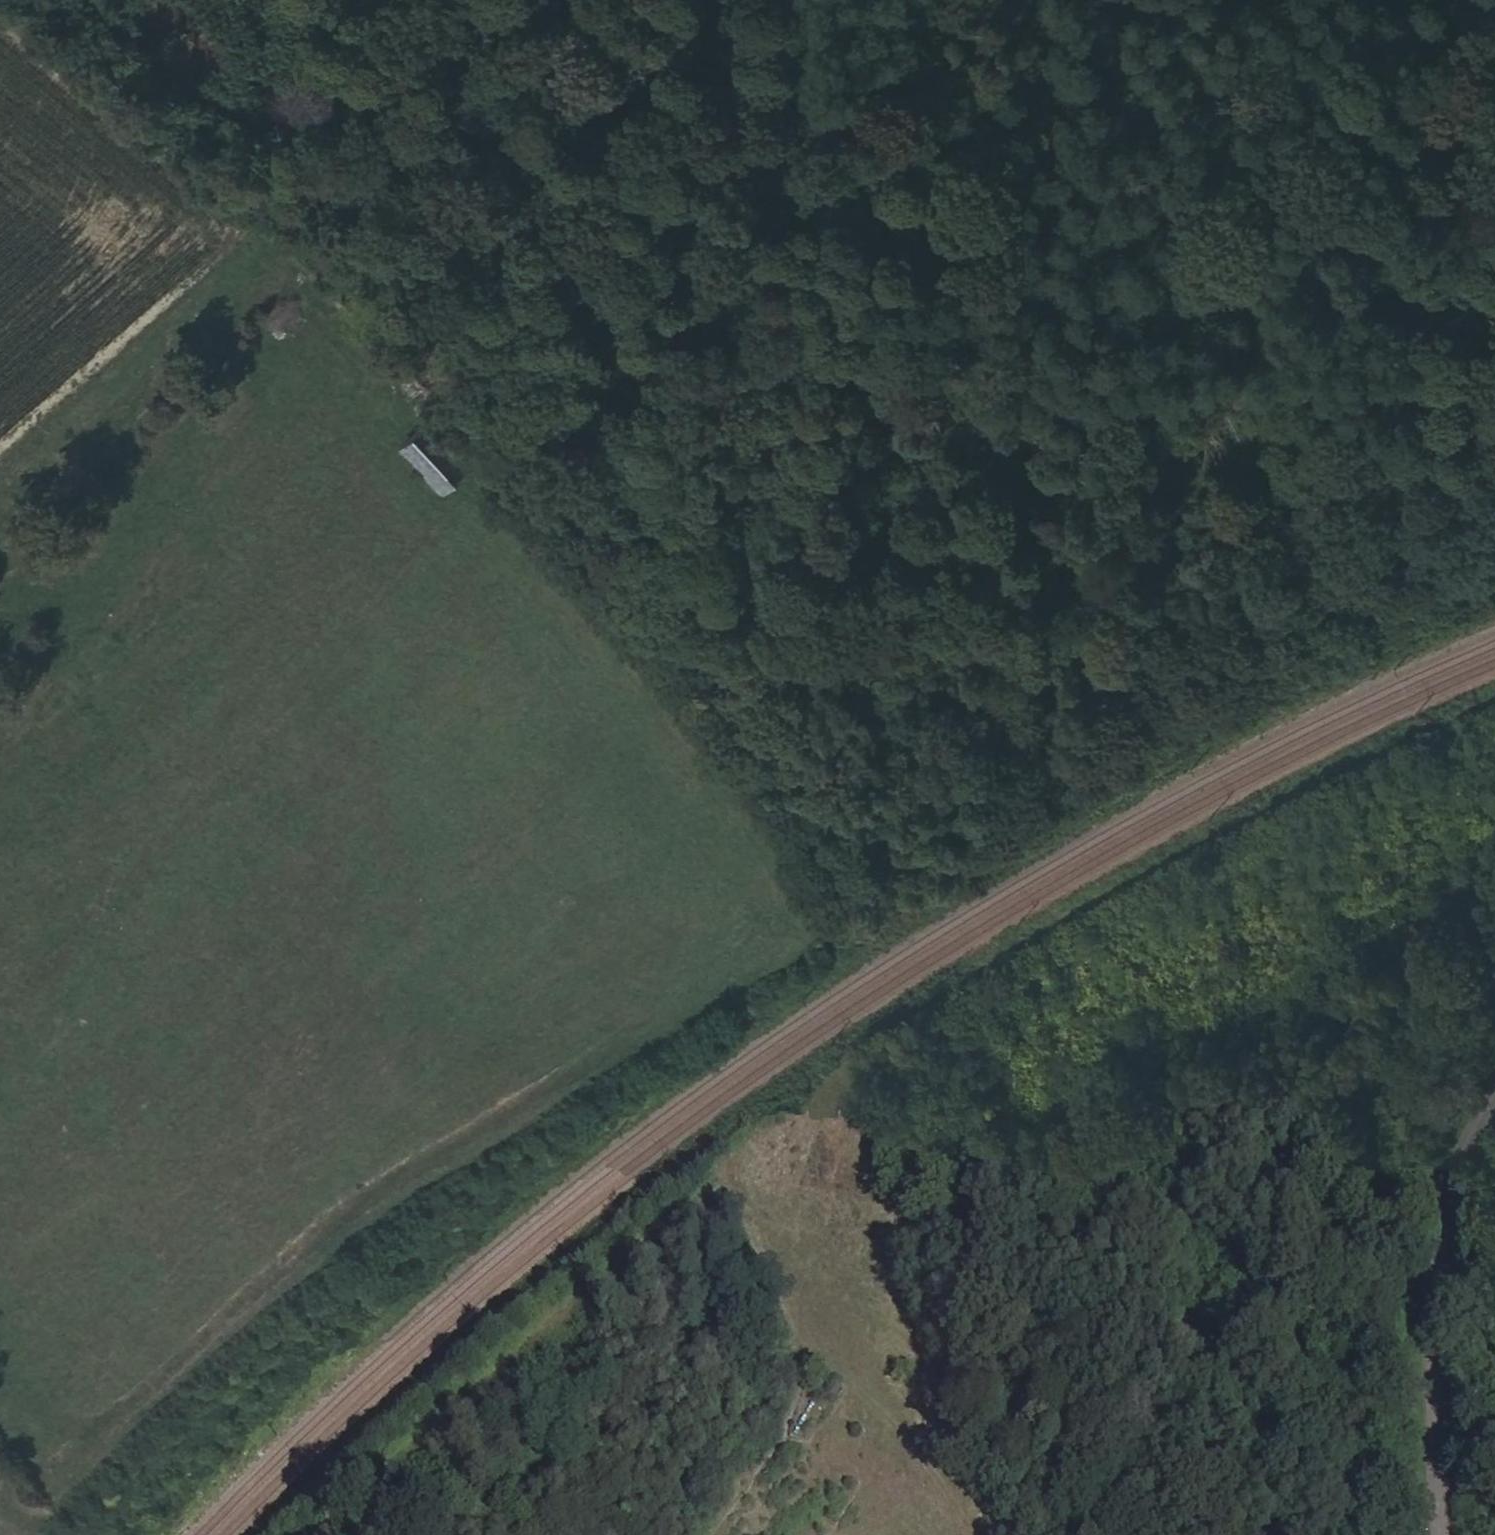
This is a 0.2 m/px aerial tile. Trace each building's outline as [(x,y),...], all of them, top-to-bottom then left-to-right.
[(443,429),(415,452),(453,494),(481,472),(443,429)]
